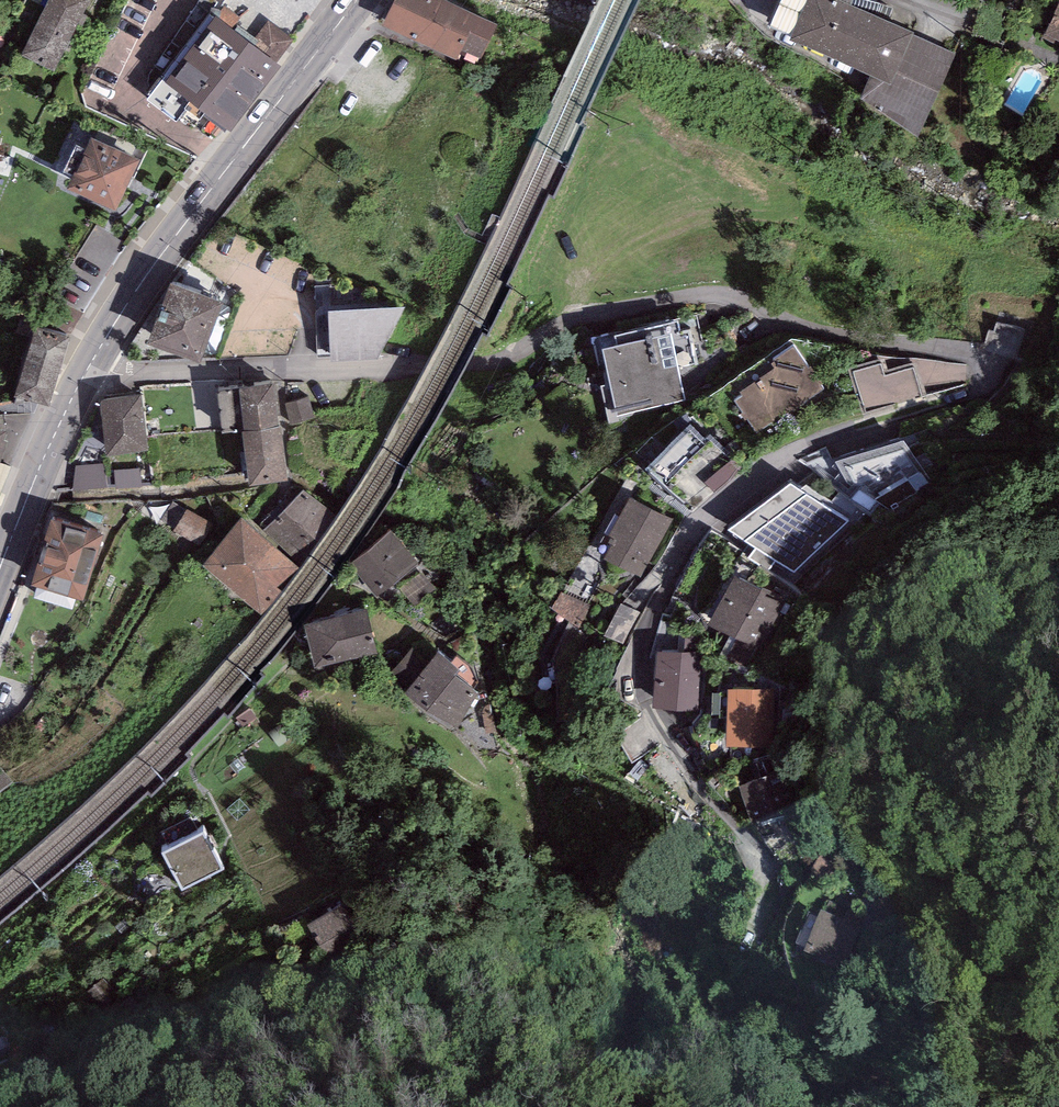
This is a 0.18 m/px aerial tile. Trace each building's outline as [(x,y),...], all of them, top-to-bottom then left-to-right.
[(22,56),(55,72),(89,0),(48,0),(22,56)] [(438,0),(399,0),(390,19),(469,56),(485,22),(438,0)] [(849,0),(785,0),(773,24),(872,70),(857,101),(915,128),(953,49),(849,0)] [(1043,38),(1058,46),(1058,4),(1043,38)] [(232,30),(210,14),(146,100),(177,122),(186,110),(200,120),(205,113),(232,133),(281,66),(276,63),(293,40),(268,21),(255,38),(258,41),(254,47),(232,30)] [(255,38),(236,25),(232,30),(254,47),(258,41),(255,38)] [(140,160),(91,137),(67,188),(115,211),(140,160)] [(147,343),(199,364),(222,303),(171,283),(147,343)] [(328,311),(331,362),(383,360),(405,307),(328,311)] [(684,315),(588,340),(611,416),(688,402),(678,370),(700,364),(684,315)] [(69,338),(36,328),(15,397),(48,407),(69,338)] [(808,368),(793,348),(771,363),(774,368),(740,393),(742,396),(735,401),(757,433),(773,422),(775,425),(826,389),(809,366),(808,368)] [(881,364),(854,372),(866,413),(922,397),(914,368),(885,376),(881,364)] [(274,384),(239,388),(244,432),(279,427),(274,384)] [(142,395),(100,400),(106,456),(148,452),(142,395)] [(309,396),(284,404),(291,426),(315,418),(309,396)] [(708,442),(690,425),(645,469),(696,512),(741,467),(711,441),(708,442)] [(280,427),(279,427),(244,432),(242,432),(249,486),(288,481),(280,427)] [(905,440),(835,461),(855,494),(849,501),(876,522),(932,484),(905,440)] [(103,464),(76,466),(73,491),(107,488),(103,464)] [(140,468),(114,470),(115,489),(142,487),(140,468)] [(848,520),(791,483),(728,530),(795,572),(848,520)] [(334,515),(303,488),(264,532),(296,559),(334,515)] [(672,520),(629,497),(609,536),(611,537),(608,543),(612,545),(604,559),(641,578),(672,520)] [(230,532),(173,502),(157,524),(211,554),(230,532)] [(104,535),(51,519),(31,585),(83,602),(104,535)] [(300,568),(241,519),(230,532),(211,554),(202,566),(261,615),(300,568)] [(391,530),(349,567),(377,599),(419,562),(391,530)] [(790,606),(736,575),(708,625),(762,656),(790,606)] [(590,606),(561,592),(550,609),(569,621),(579,627),(590,606)] [(640,612),(620,602),(604,635),(623,645),(640,612)] [(367,611),(304,626),(314,667),(376,653),(367,611)] [(579,627),(569,621),(549,663),(569,673),(588,634),(580,629),(579,627)] [(678,652),(657,651),(653,708),(698,711),(702,654),(703,633),(697,633),(680,631),(678,652)] [(410,648),(387,678),(406,692),(455,729),(481,695),(456,677),(461,671),(437,653),(430,663),(410,648)] [(768,690),(727,690),(727,748),(768,748),(768,690)] [(769,777),(739,786),(751,825),(788,813),(776,775),(769,777)] [(205,832),(163,854),(182,891),(224,869),(205,832)] [(867,914),(826,897),(802,953),(844,970),(867,914)] [(346,902),(308,926),(329,960),(367,936),(346,902)]
